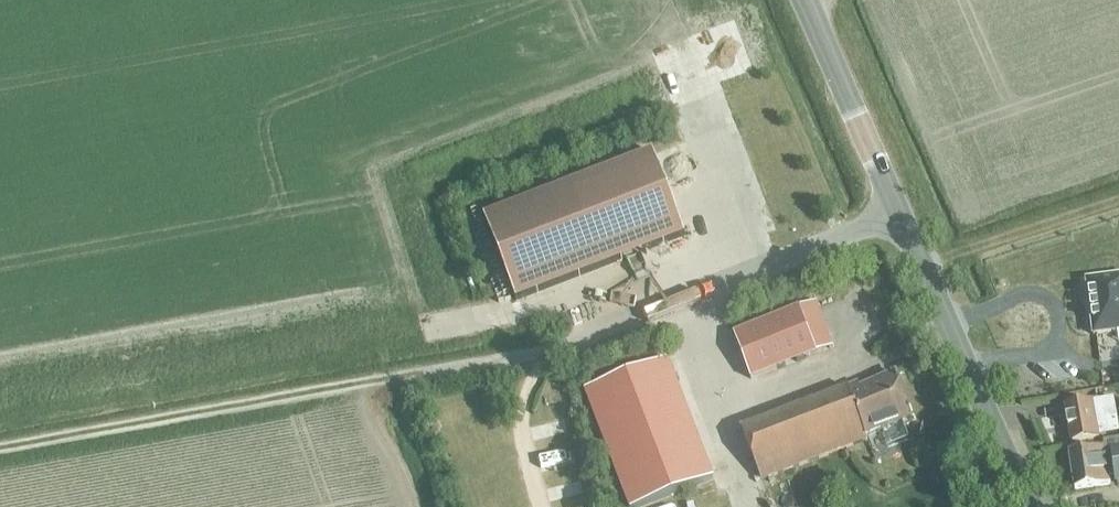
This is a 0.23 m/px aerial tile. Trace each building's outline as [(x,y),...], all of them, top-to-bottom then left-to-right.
[(483,217),(515,301),(685,235),(652,152),(483,217)] [(1085,279),(1093,335),(1098,335),(1101,358),(1100,358),(1100,364),(1103,363),(1104,375),(1103,375),(1103,381),(1118,379),(1118,356),(1114,357),(1111,332),(1118,331),(1118,336),(1118,274),(1085,279)] [(815,300),(734,331),(750,374),(831,343),(815,300)] [(629,506),(635,506),(714,478),(669,360),(585,391),(629,506)] [(867,436),(913,419),(897,376),(851,393),(849,389),(743,429),(761,479),(868,439),(867,436)] [(1066,408),(1071,443),(1105,438),(1101,403),(1066,408)] [(1106,442),(1107,448),(1070,452),(1075,491),(1112,487),(1109,463),(1115,462),(1117,485),(1118,485),(1118,440),(1106,442)]
